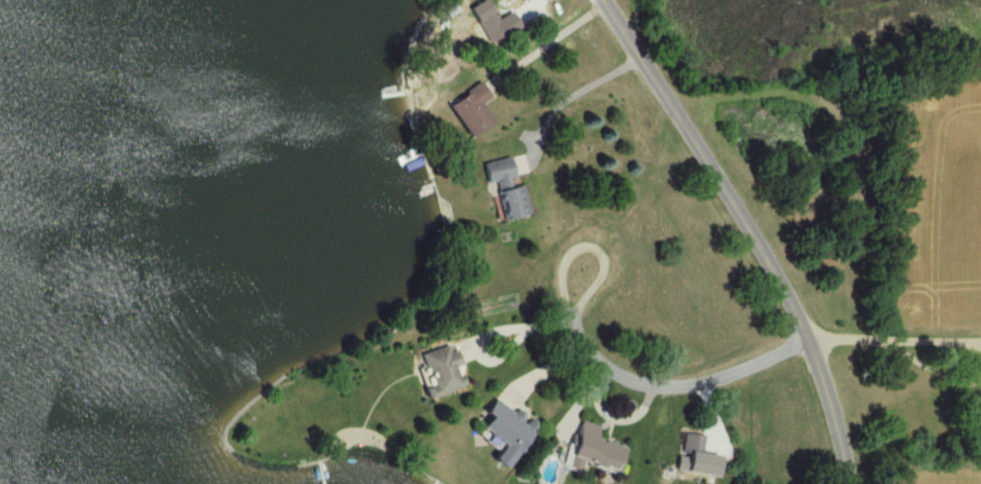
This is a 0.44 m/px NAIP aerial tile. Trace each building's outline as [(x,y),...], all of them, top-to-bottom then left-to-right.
[(504,34),(483,0),(482,0),(466,9),(487,44),(504,34)] [(446,105),(468,138),(492,122),(480,104),(488,99),(478,83),(446,105)] [(500,220),(526,216),(521,186),(512,188),(507,159),(481,164),(484,184),(493,182),(494,191),(495,190),(500,220)] [(426,399),(465,387),(451,344),(419,354),(429,386),(423,388),(426,399)] [(500,470),(536,426),(515,409),(511,413),(493,399),(480,415),(485,420),(478,429),(500,448),(489,461),(500,470)] [(596,427),(577,421),(561,467),(574,471),(577,461),(610,473),(618,447),(593,438),(596,427)] [(711,479),(714,457),(697,454),(700,437),(680,434),(673,472),(711,479)]
